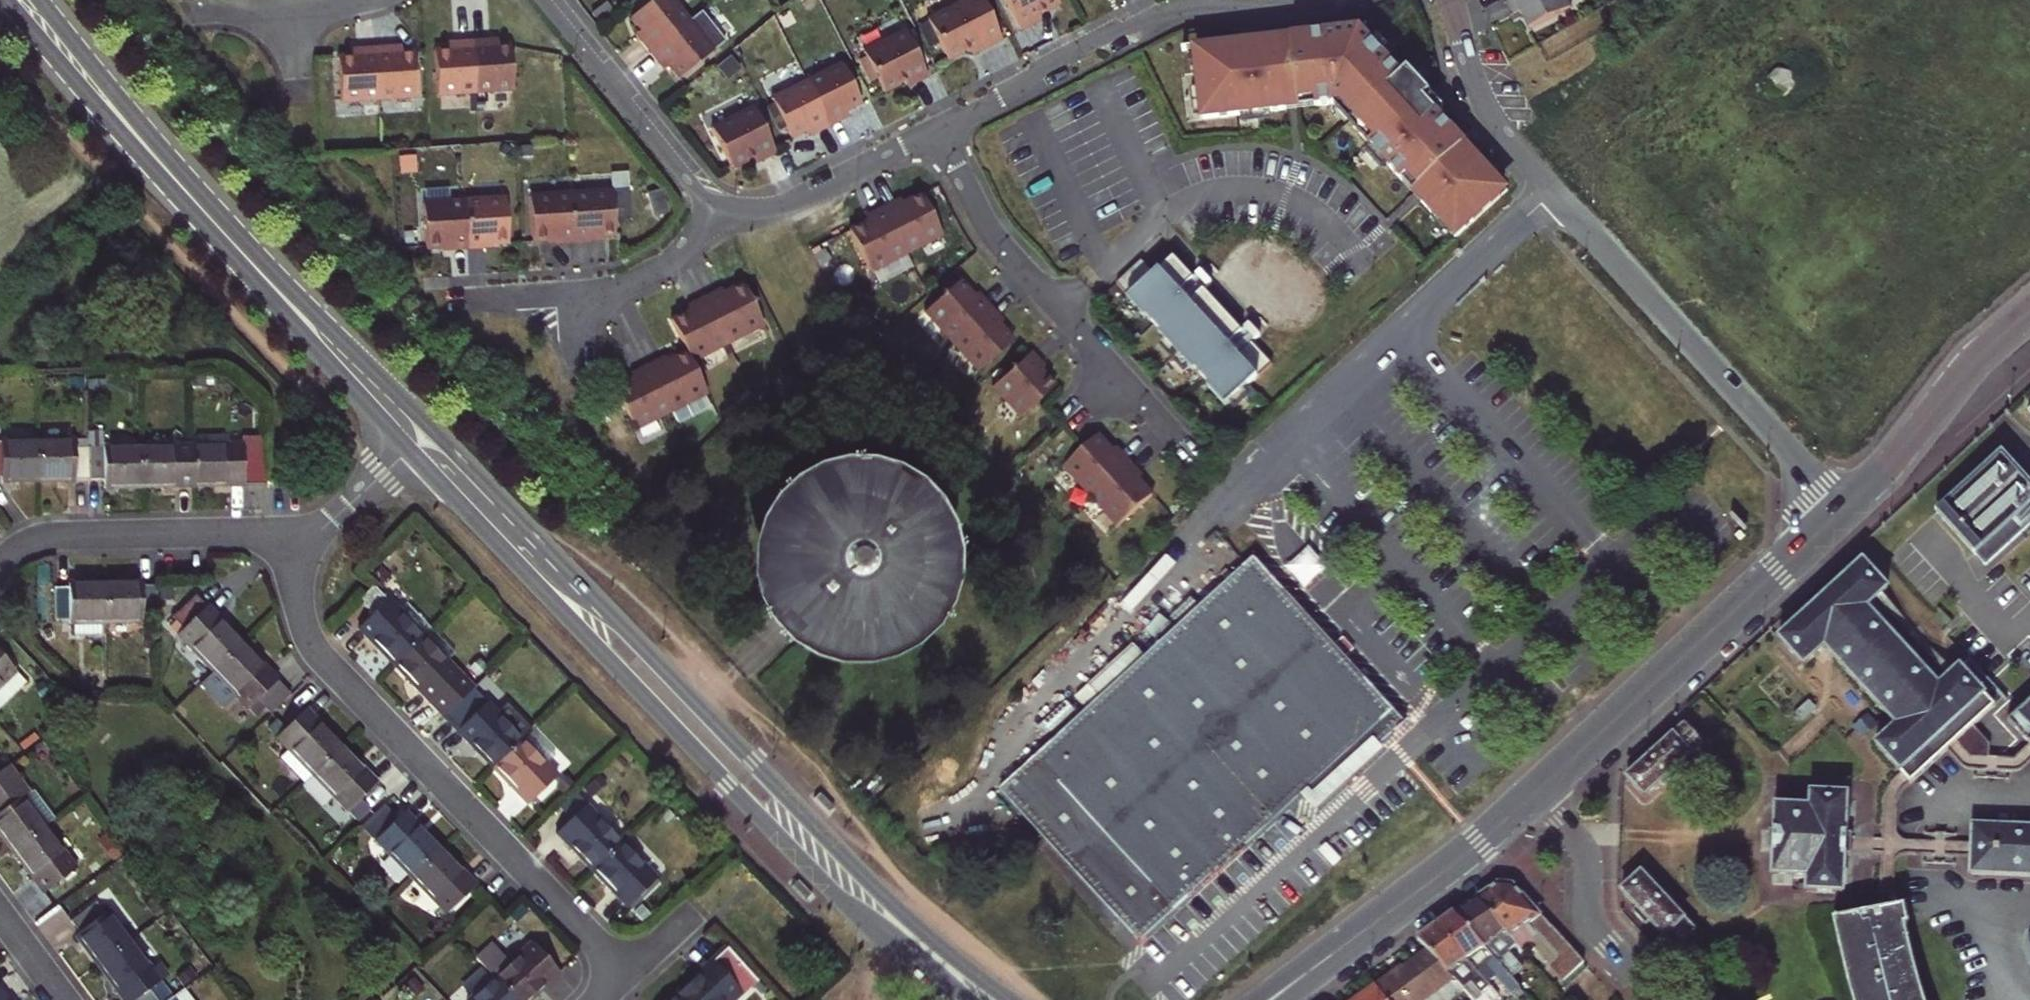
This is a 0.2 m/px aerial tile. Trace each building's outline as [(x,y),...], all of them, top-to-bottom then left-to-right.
[(673,0),(652,0),(630,18),(641,31),(645,36),(640,41),(649,52),(689,20),(673,0)] [(927,20),(947,60),(968,49),(974,46),(977,52),(1002,40),(982,0),(966,0),(927,20)] [(1016,25),(1038,14),(1044,11),(1047,17),(1061,10),(1056,0),(1004,0),(1016,25)] [(1507,1),(1513,15),(1520,12),(1529,30),(1571,9),(1567,0),(1510,0),(1507,1)] [(1044,11),(1038,14),(1041,20),(1047,17),(1044,11)] [(714,50),(689,20),(649,52),(659,64),(664,60),(669,65),(679,78),(714,50)] [(636,36),(640,41),(645,36),(641,31),(636,36)] [(863,52),(883,92),(905,81),(910,78),(913,84),(928,77),(905,31),(863,52)] [(1198,69),(1204,121),(1290,111),(1289,104),(1318,100),(1318,107),(1335,105),(1346,104),(1378,139),(1372,145),(1406,182),(1411,177),(1430,199),(1425,203),(1441,221),(1490,168),(1478,154),(1475,156),(1456,135),(1458,133),(1427,100),(1434,94),(1411,70),(1405,76),(1373,42),(1367,48),(1353,31),(1309,36),(1309,40),(1281,43),(1281,40),(1202,49),(1204,69),(1198,69)] [(489,40),(470,41),(473,93),(513,91),(510,45),(497,46),(490,47),(489,40)] [(437,95),(473,93),(470,41),(454,42),(454,49),(447,50),(434,50),(437,95)] [(373,47),(377,99),(413,97),(410,52),(398,53),(390,53),(390,46),(373,47)] [(974,46),(968,49),(972,55),(977,52),(974,46)] [(337,57),(340,102),(377,99),(373,47),(357,48),(358,55),(350,56),(337,57)] [(664,60),(659,64),(663,70),(669,65),(664,60)] [(840,63),(805,81),(829,127),(843,120),(839,114),(845,111),(861,103),(840,63)] [(1772,73),(1767,78),(1769,86),(1771,93),(1778,95),(1786,97),(1791,91),(1796,86),(1794,79),(1792,72),(1785,70),(1778,68),(1772,73)] [(905,81),(908,87),(913,84),(910,78),(905,81)] [(805,81),(770,99),(790,139),(806,131),(812,128),(815,134),(829,127),(805,81)] [(711,128),(731,168),(753,158),(759,154),(762,161),(776,153),(753,107),(711,128)] [(845,111),(839,114),(843,120),(849,117),(845,111)] [(815,134),(812,128),(806,131),(809,137),(815,134)] [(759,154),(753,158),(756,164),(762,161),(759,154)] [(609,191),(570,194),(574,245),(589,244),(589,237),(595,237),(612,236),(609,191)] [(570,194),(531,197),(534,241),(552,240),(558,240),(559,246),(574,245),(570,194)] [(868,272),(940,236),(920,196),(901,205),(899,200),(864,217),(867,222),(848,232),(868,272)] [(503,198),(464,201),(467,253),(483,252),(482,245),(489,244),(506,243),(503,198)] [(464,201),(425,204),(428,249),(445,247),(452,247),(452,254),(467,253),(464,201)] [(1143,263),(1118,286),(1131,300),(1128,302),(1146,322),(1149,320),(1164,336),(1161,338),(1196,375),(1198,373),(1212,389),(1210,391),(1227,410),(1274,367),(1254,345),(1234,363),(1225,353),(1244,335),(1205,292),(1186,310),(1181,305),(1176,300),(1195,282),(1195,281),(1176,260),(1156,277),(1143,263)] [(1195,282),(1176,300),(1181,305),(1204,284),(1210,290),(1213,286),(1202,274),(1195,281),(1195,282)] [(925,314),(980,373),(1013,343),(999,327),(1003,323),(978,295),(973,299),(959,283),(925,314)] [(685,352),(690,361),(762,325),(742,285),(723,294),(720,289),(686,306),(689,311),(670,321),(685,352)] [(1262,339),(1251,327),(1244,335),(1225,353),(1229,358),(1253,337),(1258,342),(1262,339)] [(613,389),(631,425),(704,388),(690,361),(685,352),(666,362),(663,357),(629,374),(632,379),(613,389)] [(1031,354),(993,389),(1022,420),(1055,390),(1040,373),(1045,369),(1031,354)] [(78,374),(68,374),(69,392),(79,392),(78,374)] [(142,487),(140,446),(105,447),(105,431),(89,431),(89,438),(90,479),(104,479),(104,488),(142,487)] [(39,481),(90,479),(89,438),(38,439),(39,481)] [(1,476),(2,482),(39,481),(38,439),(0,440),(0,476),(1,476)] [(1066,470),(1121,530),(1154,499),(1140,483),(1144,479),(1119,451),(1114,455),(1100,439),(1066,470)] [(263,443),(191,445),(192,486),(243,485),(264,484),(263,443)] [(191,445),(140,446),(142,487),(192,486),(191,445)] [(2001,453),(1936,511),(1984,563),(2029,521),(2029,484),(2001,453)] [(1428,505),(1420,497),(1408,508),(1415,517),(1428,505)] [(1102,696),(1000,793),(1101,903),(1140,945),(1216,875),(1301,797),(1304,794),(1315,805),(1379,747),(1404,723),(1402,721),(1397,716),(1253,557),(1148,655),(1136,642),(1091,684),(1102,696)] [(1972,826),(1971,842),(1916,840),(1905,835),(1898,827),(1898,804),(1907,781),(1944,748),(1966,769),(2017,773),(2029,761),(2029,699),(2007,720),(2028,743),(2013,758),(1970,755),(1954,738),(2003,692),(1970,656),(1937,686),(1866,609),(1886,590),(1862,564),(1779,638),(1803,665),(1824,647),(1895,726),(1874,745),(1899,772),(1882,796),(1879,893),(1894,893),(1894,865),(1911,855),(1971,858),(1971,875),(2029,876),(2029,828),(1972,826)] [(141,581),(106,582),(106,623),(142,622),(142,618),(158,617),(157,585),(142,585),(141,581)] [(106,623),(106,582),(70,583),(69,588),(54,588),(55,620),(69,619),(70,624),(106,623)] [(359,600),(372,614),(388,598),(374,584),(359,600)] [(395,663),(431,628),(407,603),(400,611),(388,598),(372,614),(359,626),(395,663)] [(160,600),(160,615),(176,614),(176,599),(160,600)] [(177,634),(213,671),(243,643),(207,606),(177,634)] [(453,651),(431,628),(395,663),(431,699),(445,713),(473,686),(446,658),(453,651)] [(243,643),(213,671),(202,681),(224,704),(235,693),(249,708),(278,679),(243,643)] [(16,670),(0,654),(0,686),(16,670)] [(26,680),(16,670),(0,686),(0,706),(26,680)] [(293,694),(278,679),(249,708),(263,723),(293,694)] [(494,764),(530,729),(508,706),(499,714),(473,686),(445,713),(494,764)] [(281,758),(304,781),(342,745),(306,709),(277,737),(289,750),(281,758)] [(1642,763),(1627,778),(1626,778),(1643,798),(1659,783),(1663,787),(1678,773),(1675,769),(1702,745),(1685,725),(1657,750),(1654,746),(1639,760),(1642,763)] [(530,801),(541,790),(557,774),(547,763),(554,754),(530,729),(494,764),(530,801)] [(342,745),(304,781),(329,807),(336,799),(348,810),(377,781),(342,745)] [(1315,805),(1304,794),(1301,797),(1315,812),(1382,750),(1379,747),(1315,805)] [(12,849),(44,825),(22,796),(26,793),(5,765),(0,769),(0,831),(12,849)] [(546,795),(541,790),(530,801),(534,806),(546,795)] [(571,817),(586,803),(574,792),(560,806),(571,817)] [(1808,892),(1843,893),(1847,795),(1811,794),(1809,808),(1776,807),(1775,830),(1769,830),(1767,853),(1774,853),(1772,888),(1795,889),(1795,878),(1808,878),(1808,892)] [(557,832),(592,868),(621,840),(586,803),(571,817),(557,832)] [(376,840),(411,876),(440,848),(405,811),(376,840)] [(75,867),(44,825),(12,849),(35,880),(39,877),(47,889),(75,867)] [(657,876),(621,840),(592,868),(628,905),(657,876)] [(411,876),(447,913),(476,885),(440,848),(411,876)] [(346,854),(337,856),(340,872),(349,871),(346,854)] [(1642,874),(1621,892),(1622,892),(1637,909),(1633,912),(1648,928),(1651,925),(1676,951),(1695,932),(1670,905),(1673,902),(1642,874)] [(1498,881),(1475,898),(1516,943),(1527,956),(1535,948),(1531,943),(1539,936),(1558,957),(1550,964),(1564,980),(1584,962),(1513,885),(1498,881)] [(1516,943),(1475,898),(1453,913),(1505,972),(1516,962),(1507,952),(1516,943)] [(97,963),(129,939),(99,899),(70,921),(79,931),(75,934),(97,963)] [(1904,925),(1909,924),(1905,906),(1834,920),(1846,980),(1852,999),(1924,999),(1904,925)] [(1505,972),(1453,913),(1435,926),(1486,983),(1494,977),(1511,996),(1520,989),(1505,972)] [(1486,983),(1435,926),(1417,938),(1428,950),(1452,978),(1460,987),(1468,980),(1477,991),(1486,983)] [(1535,948),(1550,964),(1558,957),(1539,936),(1531,943),(1535,948)] [(129,939),(97,963),(125,999),(134,999),(168,975),(158,962),(150,968),(129,939)] [(514,999),(528,999),(559,972),(531,943),(509,962),(495,947),(479,961),(494,977),(514,999)] [(679,999),(739,999),(758,982),(726,947),(674,994),(679,999)] [(1452,978),(1428,950),(1377,987),(1387,999),(1422,999),(1452,978)] [(413,976),(406,983),(417,996),(425,989),(413,976)] [(494,977),(469,999),(514,999),(494,977)] [(1377,987),(1358,999),(1387,999),(1377,987)]
